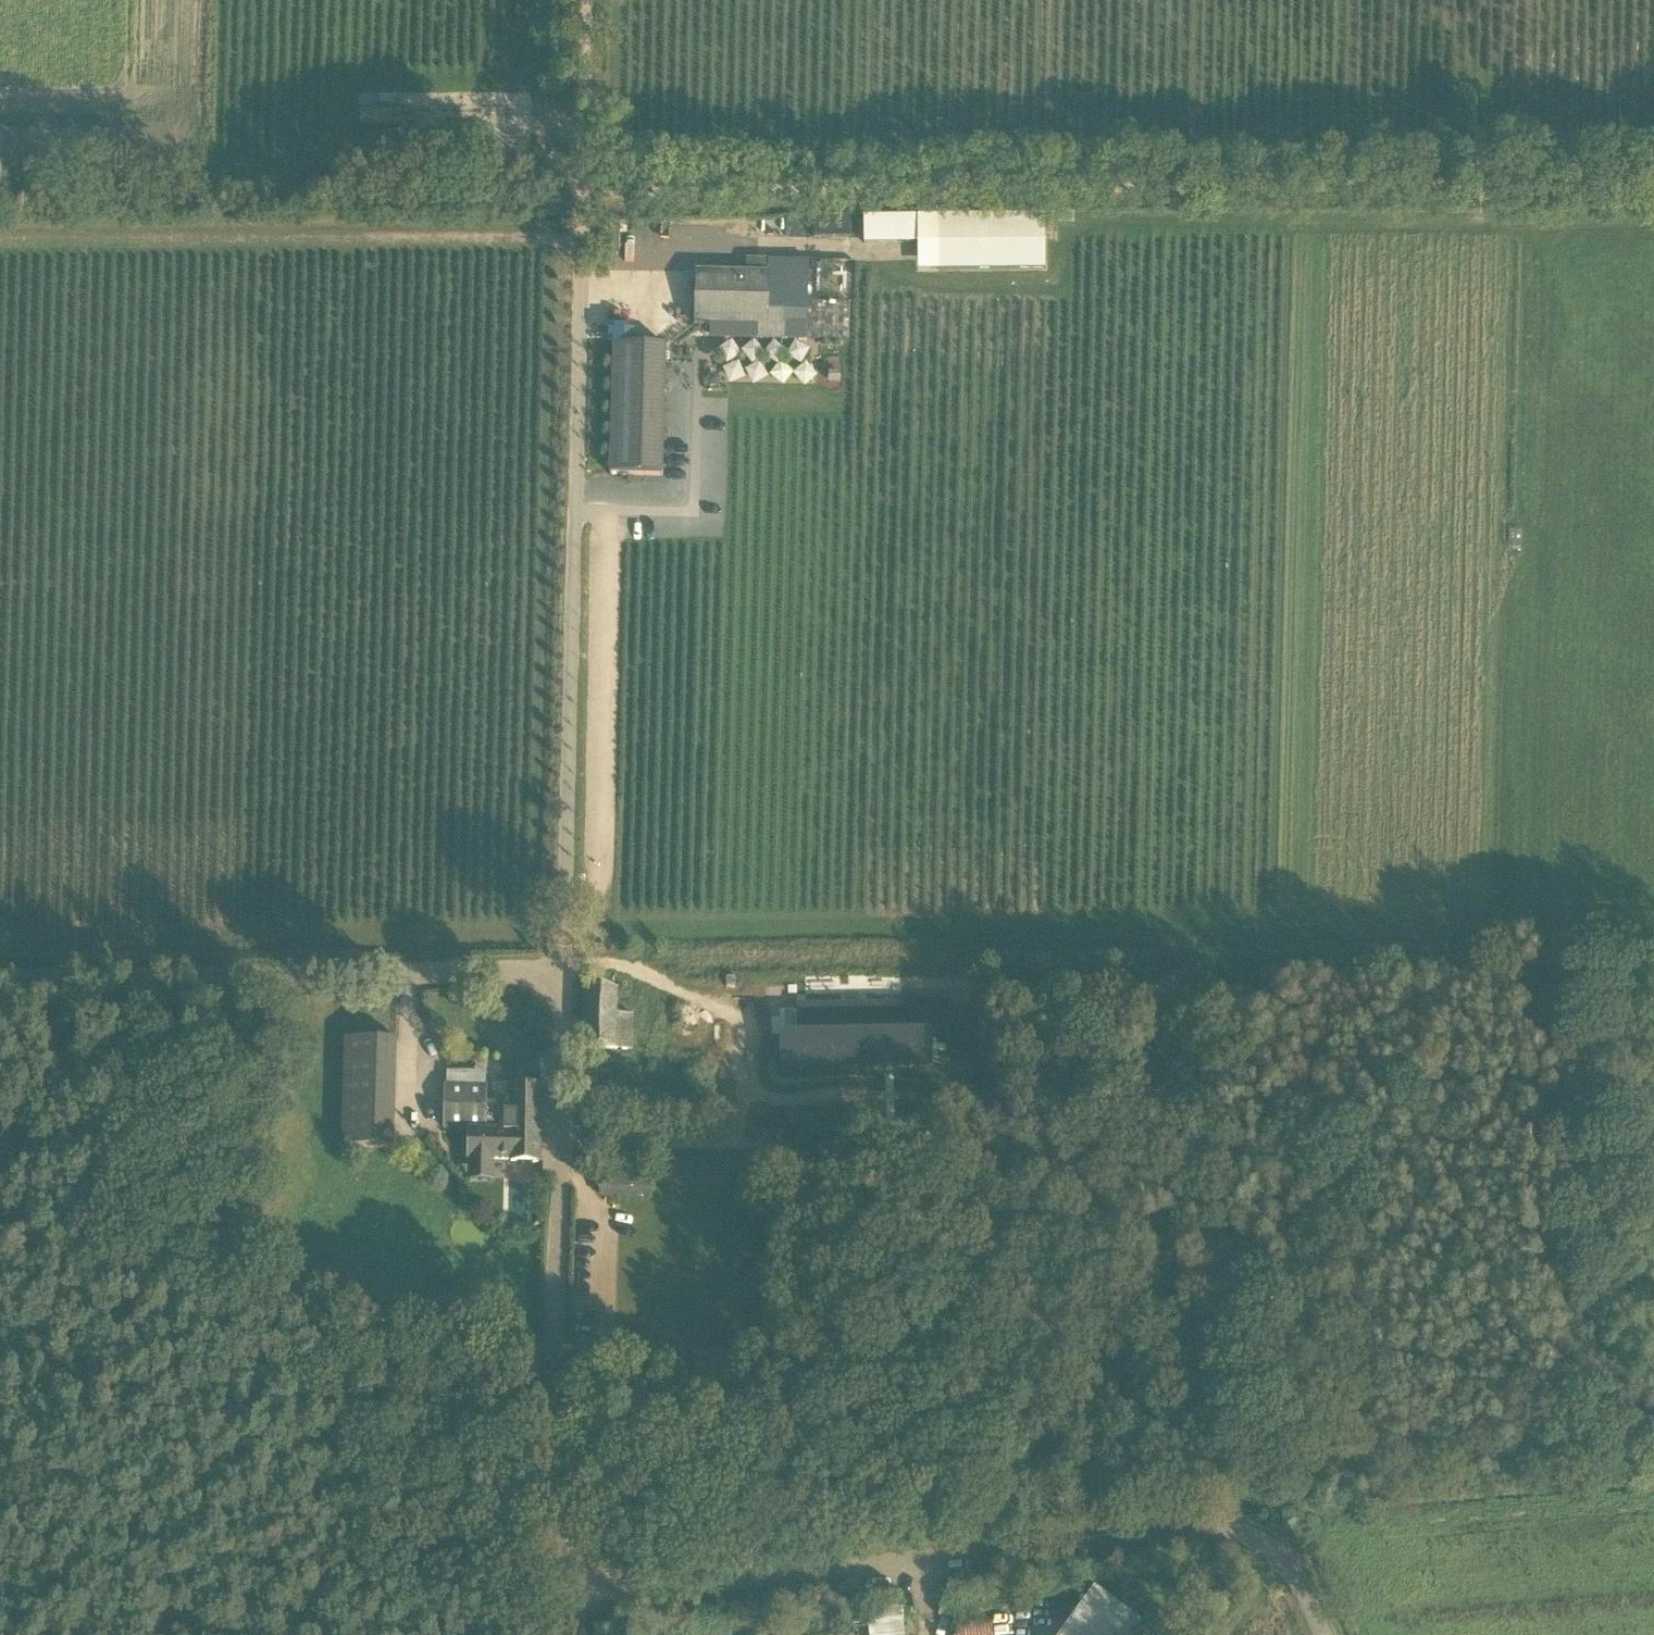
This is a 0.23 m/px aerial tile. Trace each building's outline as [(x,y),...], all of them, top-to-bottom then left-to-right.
[(851,215),(814,215),(814,239),(851,239),(851,235),(851,215)] [(1045,215),(939,217),(940,271),(1046,269),(1045,215)] [(905,242),(905,219),(865,219),(865,243),(905,242)] [(770,274),(770,259),(747,259),(747,273),(737,273),(737,260),(711,260),(711,273),(696,272),(695,325),(711,326),(756,326),(755,340),(786,341),(807,342),(808,303),(787,302),(787,274),(770,274)] [(616,346),(612,473),(661,475),(666,348),(616,346)] [(616,1015),(616,992),(586,991),(585,1034),(584,1050),(632,1050),(632,1015),(616,1015)] [(798,1039),(782,1039),(782,1071),(930,1069),(929,1038),(951,1038),(951,1004),(815,1006),(816,1039),(798,1039)] [(342,1036),(340,1145),(393,1146),(395,1037),(342,1036)] [(487,1087),(448,1086),(446,1086),(445,1130),(469,1130),(468,1160),(512,1161),(512,1163),(539,1163),(540,1125),(536,1125),(537,1088),(497,1087),(496,1124),(486,1124),(487,1087)] [(601,1196),(651,1198),(652,1175),(602,1173),(601,1196)] [(1061,1634),(1135,1634),(1141,1627),(1092,1592),(1061,1634)] [(906,1612),(906,1609),(869,1611),(870,1634),(907,1634),(906,1612)] [(992,1616),(954,1621),(956,1634),(994,1634),(992,1616)]
